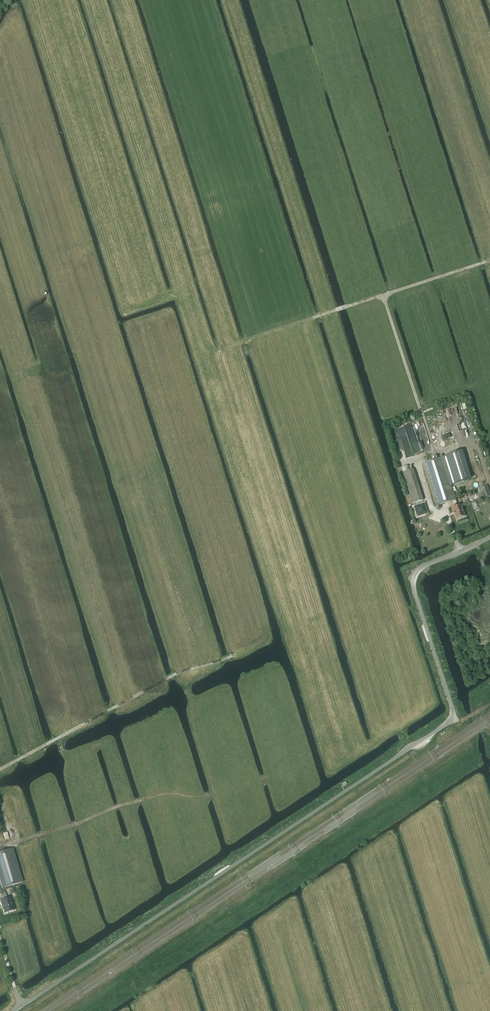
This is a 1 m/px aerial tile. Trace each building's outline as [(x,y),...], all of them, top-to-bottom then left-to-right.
[(443,457),(422,464),(436,506),(450,502),(452,501),(454,506),(451,507),(453,512),(455,512),(455,514),(455,515),(456,519),(465,516),(462,505),(458,507),(456,500),(443,457)] [(413,504),(423,500),(413,470),(403,473),(413,504)] [(424,505),(414,508),(417,518),(427,515),(424,505)] [(5,893),(4,890),(10,888),(10,886),(17,884),(22,882),(12,849),(6,850),(0,852),(0,894),(1,894),(3,900),(0,901),(2,906),(3,906),(4,908),(3,909),(4,913),(14,910),(10,898),(7,899),(5,893)]
